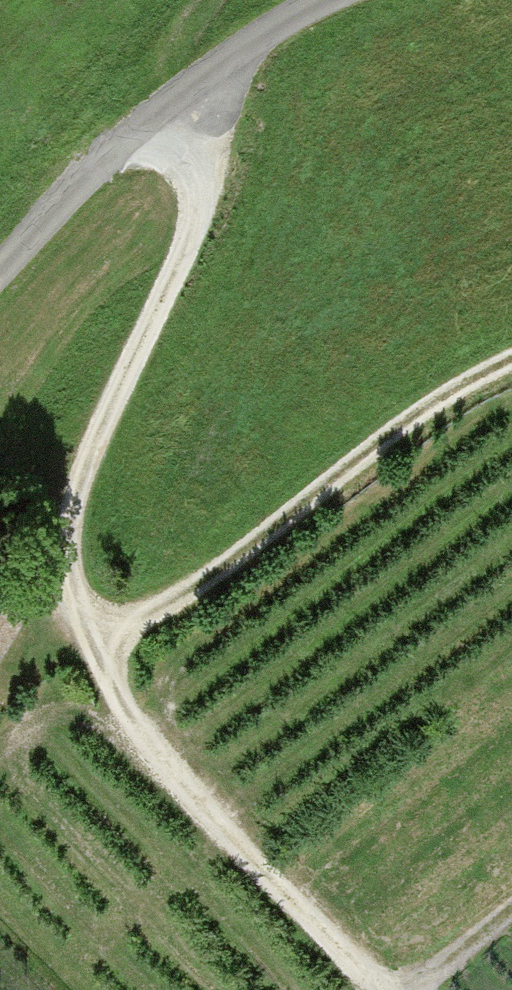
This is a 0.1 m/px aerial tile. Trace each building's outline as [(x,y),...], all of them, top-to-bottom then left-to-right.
[(0,619),(0,653),(15,627),(0,619)]
